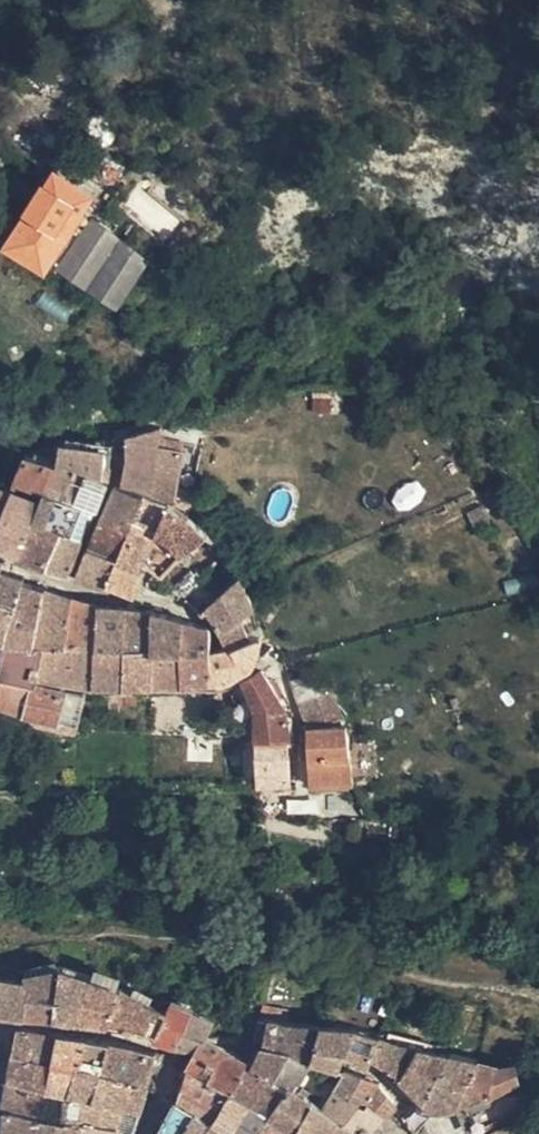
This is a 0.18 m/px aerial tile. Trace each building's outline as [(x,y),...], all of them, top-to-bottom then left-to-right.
[(62,169),(20,236),(60,262),(65,255),(127,289),(159,235),(94,201),(101,189),(62,169)] [(312,415),(337,413),(336,394),(310,396),(312,415)] [(170,422),(137,431),(135,456),(129,482),(153,489),(157,490),(170,422)] [(101,506),(105,507),(109,497),(80,488),(86,467),(93,442),(70,439),(63,459),(51,490),(101,506)] [(86,467),(112,475),(118,445),(93,442),(86,467)] [(28,546),(38,521),(45,504),(51,490),(63,459),(33,451),(21,482),(3,529),(1,535),(23,543),(28,546)] [(80,488),(109,497),(117,476),(112,475),(86,467),(80,488)] [(3,529),(21,482),(0,475),(0,528),(3,529)] [(390,493),(398,512),(426,499),(418,480),(390,493)] [(129,482),(124,482),(123,486),(110,518),(139,528),(153,489),(129,482)] [(153,489),(139,528),(160,536),(162,530),(174,500),(160,491),(157,490),(153,489)] [(38,521),(88,538),(90,532),(101,506),(51,490),(45,504),(38,521)] [(186,506),(174,500),(162,530),(191,553),(193,551),(214,529),(206,520),(195,512),(186,506)] [(139,528),(110,518),(104,531),(87,572),(118,581),(127,558),(139,528)] [(53,560),(66,565),(77,569),(88,538),(38,521),(28,546),(26,551),(53,560)] [(160,536),(139,528),(127,558),(149,569),(151,564),(148,563),(150,558),(160,536)] [(209,568),(232,550),(214,529),(193,551),(209,568)] [(162,530),(160,536),(150,558),(165,573),(169,576),(191,553),(162,530)] [(230,591),(246,576),(232,550),(209,568),(230,591)] [(12,560),(0,556),(0,585),(8,567),(12,560)] [(127,558),(118,581),(128,584),(141,589),(149,569),(127,558)] [(11,628),(31,580),(33,575),(16,570),(8,567),(0,585),(0,627),(11,628)] [(211,607),(216,603),(230,591),(209,568),(184,590),(193,595),(211,607)] [(227,625),(261,605),(246,576),(230,591),(216,603),(227,625)] [(39,634),(53,586),(38,582),(31,580),(11,628),(39,634)] [(71,640),(80,594),(53,586),(39,634),(49,636),(71,640)] [(105,637),(108,602),(80,594),(71,640),(49,636),(43,664),(75,672),(101,675),(105,637)] [(133,640),(135,605),(108,602),(105,637),(133,640)] [(132,643),(161,643),(161,642),(162,608),(139,605),(135,605),(133,640),(132,643)] [(269,630),(261,605),(227,625),(234,640),(227,642),(217,644),(216,673),(224,675),(230,674),(237,672),(243,670),(249,667),(254,663),(258,660),(262,654),(264,647),(266,643),(269,635),(269,630)] [(161,642),(190,644),(192,615),(162,608),(161,642)] [(188,674),(216,673),(217,644),(218,628),(217,625),(217,623),(216,622),(215,621),(199,616),(192,615),(190,644),(188,674)] [(42,673),(43,664),(49,636),(39,634),(11,628),(10,632),(7,653),(3,648),(0,654),(0,663),(42,673)] [(10,632),(0,642),(0,646),(3,648),(7,653),(10,632)] [(101,675),(130,676),(132,643),(133,640),(105,637),(101,675)] [(161,675),(188,674),(190,644),(161,642),(161,643),(161,675)] [(132,677),(161,675),(161,643),(132,643),(130,676),(132,677)] [(267,667),(253,673),(261,702),(263,735),(294,732),(292,707),(275,679),(267,667)] [(296,677),(314,724),(333,718),(334,721),(350,715),(336,676),(318,680),(314,670),(296,677)] [(83,728),(86,716),(45,709),(42,721),(83,728)] [(316,777),(360,775),(353,722),(314,724),(316,777)] [(263,735),(267,768),(296,768),(294,732),(263,735)] [(32,970),(32,977),(30,1012),(48,1014),(61,1015),(68,962),(32,970)] [(70,962),(68,962),(61,1015),(78,1017),(89,1017),(95,974),(74,964),(70,962)] [(32,977),(2,971),(2,1007),(30,1012),(32,977)] [(114,982),(95,974),(89,1017),(108,1019),(114,982)] [(136,991),(114,982),(108,1019),(120,1020),(129,1021),(136,991)] [(136,991),(129,1021),(141,1023),(148,995),(136,991)] [(161,1001),(154,1025),(153,1029),(166,1033),(176,998),(167,994),(163,995),(161,1001)] [(148,995),(141,1023),(154,1025),(161,1001),(148,995)] [(176,998),(166,1033),(192,1040),(198,1007),(176,998)] [(198,1007),(192,1040),(209,1045),(216,1034),(223,1017),(198,1007)] [(302,1024),(279,1019),(270,1046),(297,1051),(305,1024),(302,1024)] [(61,1057),(67,1028),(26,1023),(21,1048),(61,1057)] [(310,1024),(305,1024),(297,1051),(308,1053),(319,1057),(327,1024),(322,1024),(310,1024)] [(336,1024),(327,1024),(319,1057),(331,1060),(342,1065),(346,1051),(354,1026),(345,1025),(336,1024)] [(362,1026),(354,1026),(346,1051),(374,1060),(376,1057),(387,1036),(380,1033),(374,1029),(369,1028),(365,1027),(362,1026)] [(90,1063),(97,1033),(86,1031),(67,1028),(61,1057),(90,1063)] [(112,1063),(118,1037),(111,1036),(97,1033),(90,1063),(83,1091),(104,1096),(112,1063)] [(216,1034),(209,1045),(202,1054),(201,1056),(210,1061),(246,1087),(257,1072),(233,1051),(236,1046),(216,1034)] [(399,1040),(387,1036),(376,1057),(389,1066),(394,1070),(408,1081),(411,1084),(422,1094),(423,1095),(437,1074),(415,1064),(423,1045),(413,1043),(399,1040)] [(138,1041),(118,1037),(112,1063),(132,1068),(138,1041)] [(160,1045),(138,1041),(132,1068),(131,1073),(152,1076),(155,1066),(160,1045)] [(437,1074),(452,1052),(423,1045),(415,1064),(437,1074)] [(257,1072),(246,1087),(268,1102),(284,1078),(261,1063),(243,1051),(236,1046),(233,1051),(257,1072)] [(297,1051),(270,1046),(261,1063),(284,1078),(297,1051)] [(55,1085),(61,1057),(21,1048),(15,1076),(55,1085)] [(297,1051),(284,1078),(304,1090),(319,1057),(308,1053),(297,1051)] [(434,1107),(467,1099),(476,1058),(460,1053),(452,1052),(437,1074),(423,1095),(434,1107)] [(210,1061),(201,1056),(197,1065),(239,1094),(236,1098),(259,1115),(268,1102),(246,1087),(210,1061)] [(83,1091),(90,1063),(61,1057),(55,1085),(83,1091)] [(319,1057),(304,1090),(329,1106),(343,1084),(352,1069),(342,1065),(331,1060),(319,1057)] [(467,1099),(473,1098),(480,1096),(534,1078),(524,1064),(503,1065),(488,1062),(476,1058),(467,1099)] [(132,1068),(112,1063),(104,1096),(144,1105),(147,1098),(152,1076),(131,1073),(132,1068)] [(239,1094),(197,1065),(193,1075),(184,1094),(249,1132),(252,1127),(259,1115),(236,1098),(239,1094)] [(352,1069),(343,1084),(363,1099),(379,1081),(352,1069)] [(408,1081),(394,1070),(390,1074),(404,1087),(408,1081)] [(77,1115),(83,1091),(55,1085),(15,1076),(9,1103),(13,1104),(29,1107),(33,1087),(53,1092),(50,1110),(77,1115)] [(268,1102),(301,1127),(311,1133),(344,1133),(355,1123),(329,1106),(304,1090),(284,1078),(268,1102)] [(480,1096),(483,1103),(536,1084),(534,1078),(480,1096)] [(366,1109),(377,1122),(401,1101),(380,1079),(379,1081),(363,1099),(360,1103),(366,1109)] [(329,1106),(355,1123),(356,1122),(366,1109),(360,1103),(363,1099),(343,1084),(329,1106)] [(538,1107),(538,1093),(536,1084),(483,1103),(489,1122),(499,1118),(538,1107)] [(29,1107),(50,1110),(53,1092),(33,1087),(29,1107)] [(144,1105),(104,1096),(83,1091),(77,1115),(87,1116),(127,1122),(140,1124),(142,1115),(144,1105)] [(184,1094),(181,1100),(171,1113),(165,1123),(183,1133),(247,1133),(249,1132),(184,1094)] [(423,1095),(422,1094),(409,1115),(413,1123),(420,1130),(434,1107),(423,1095)] [(259,1115),(285,1133),(295,1133),(301,1127),(268,1102),(259,1115)] [(77,1115),(50,1110),(29,1107),(13,1104),(10,1133),(11,1133),(73,1133),(77,1115)] [(538,1107),(499,1118),(489,1122),(489,1123),(538,1107)] [(377,1122),(366,1109),(356,1122),(361,1129),(377,1122)] [(77,1115),(73,1133),(124,1133),(125,1129),(127,1122),(87,1116),(77,1115)] [(259,1115),(252,1127),(260,1133),(285,1133),(259,1115)] [(165,1123),(158,1133),(183,1133),(165,1123)]
